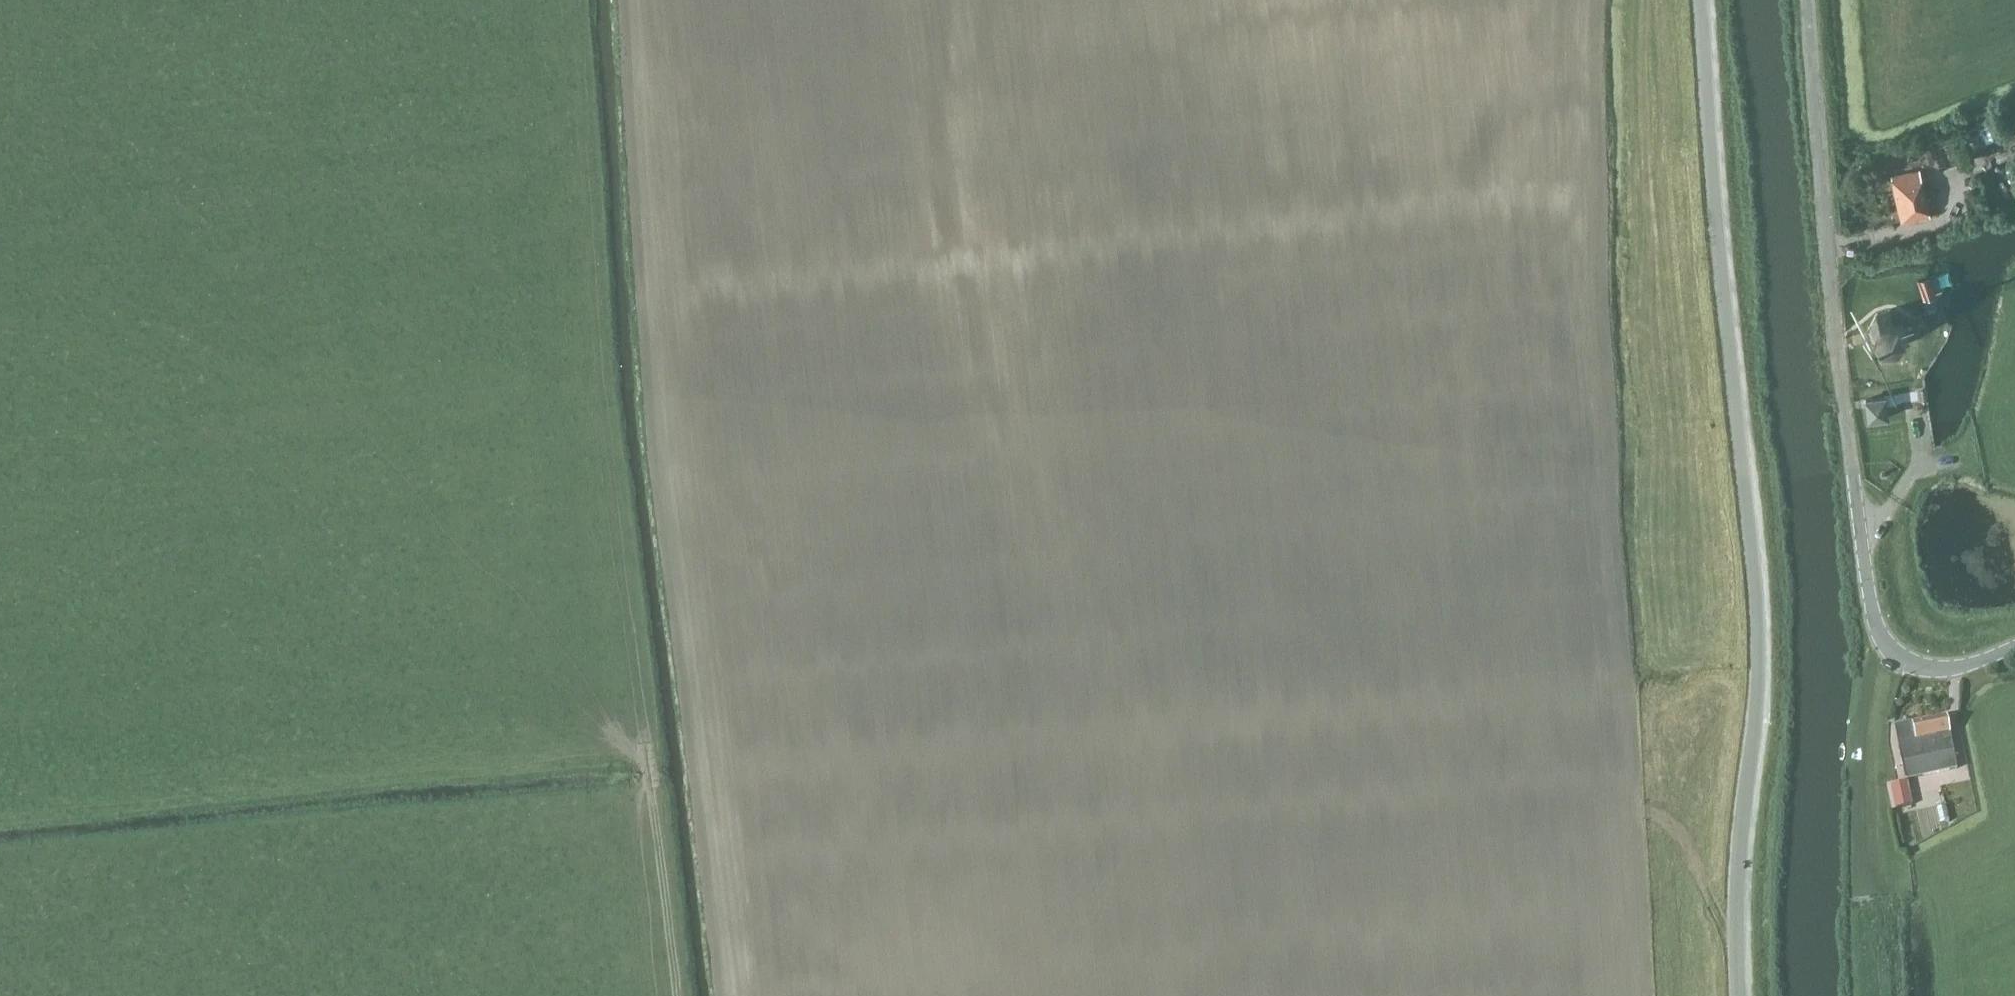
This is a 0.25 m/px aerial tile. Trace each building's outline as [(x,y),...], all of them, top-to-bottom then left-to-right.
[(1902,224),(1932,217),(1920,171),(1891,177),(1902,224)] [(1931,275),(1917,279),(1923,300),(1938,296),(1931,275)] [(1910,333),(1904,314),(1892,310),(1879,310),(1871,326),(1876,344),(1892,350),(1903,345),(1910,333)] [(1889,418),(1886,397),(1866,400),(1869,421),(1889,418)] [(1904,782),(1965,768),(1961,751),(1954,752),(1948,717),(1896,728),(1901,764),(1904,763),(1906,771),(1901,772),(1904,782)] [(1908,783),(1892,786),(1894,809),(1910,808),(1908,783)]
